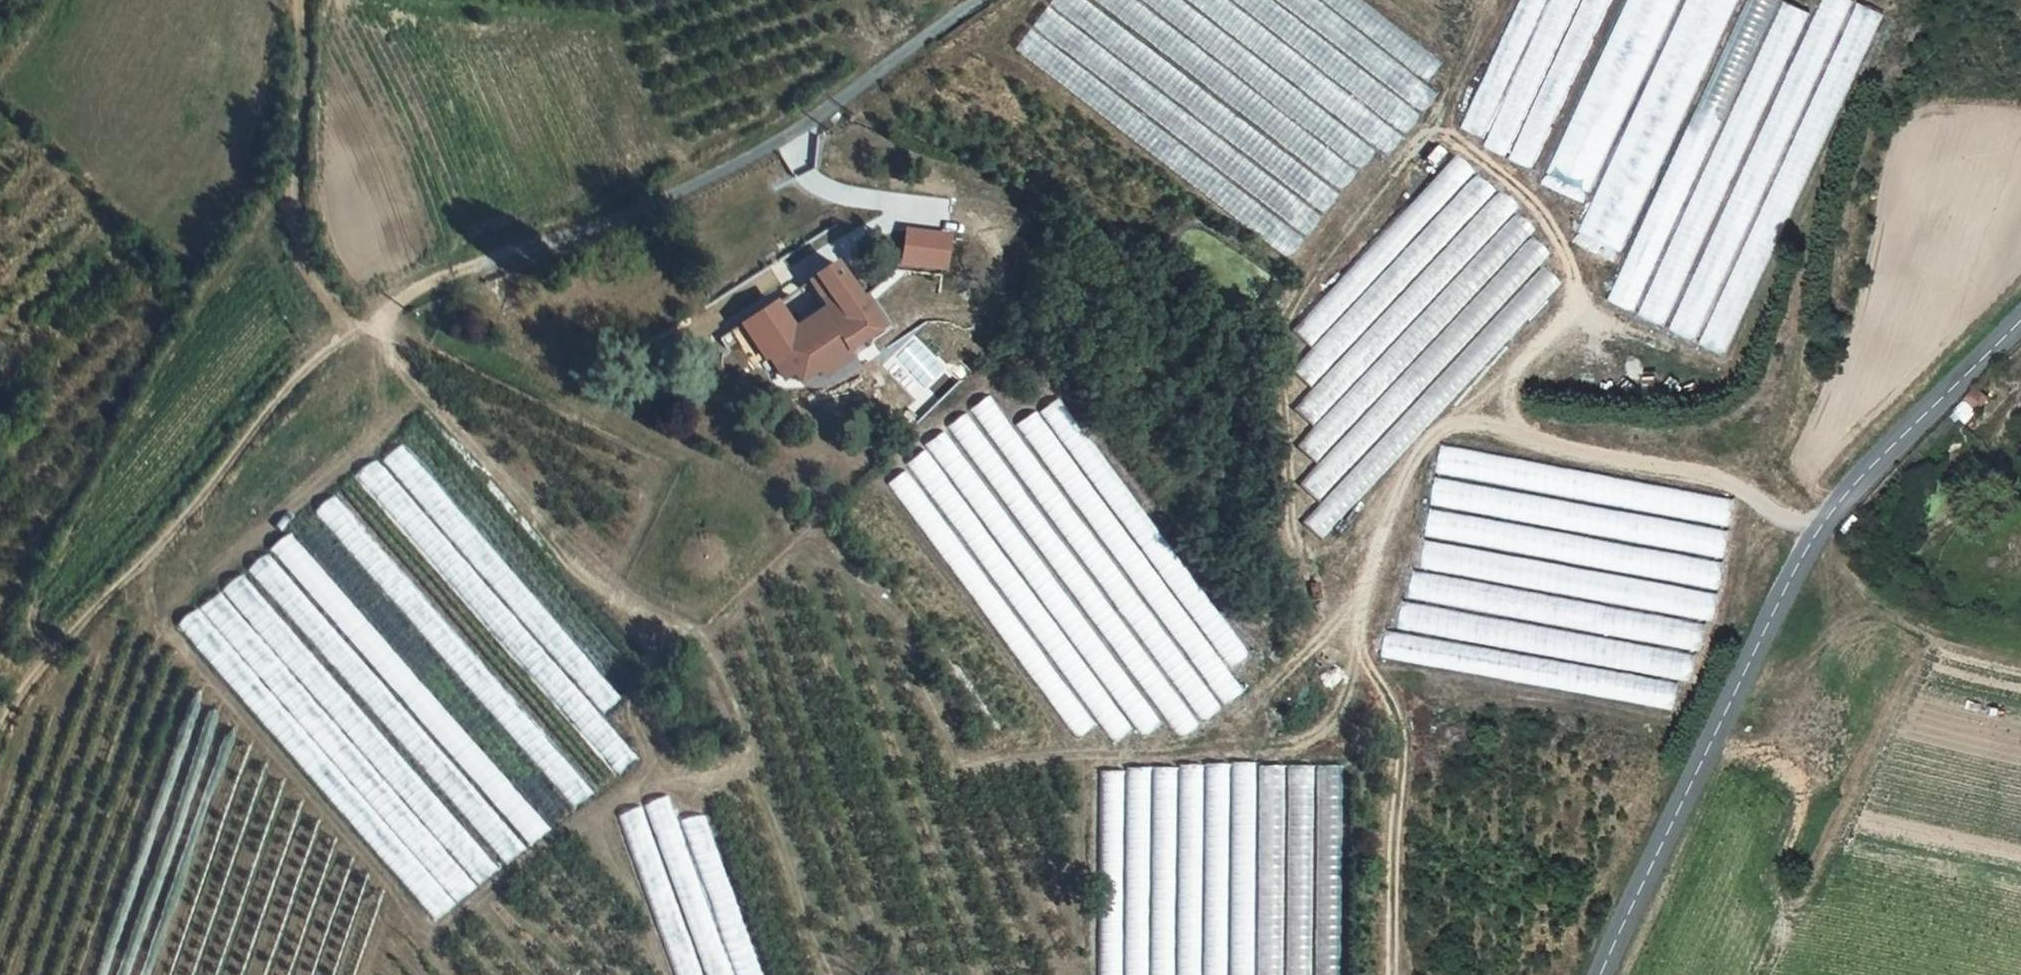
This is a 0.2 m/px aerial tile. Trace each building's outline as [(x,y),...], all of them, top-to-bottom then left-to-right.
[(1049,5),(1325,214),(1340,194),(1084,0),(1053,0),(1049,5)] [(1344,193),(1360,171),(1138,0),(1094,0),(1344,193)] [(1362,171),(1377,151),(1182,0),(1140,0),(1362,171)] [(1387,158),(1405,136),(1229,0),(1184,0),(1387,158)] [(1405,134),(1421,115),(1273,0),(1233,0),(1405,134)] [(1423,114),(1439,93),(1319,0),(1276,0),(1423,114)] [(1427,82),(1443,61),(1364,0),(1322,0),(1427,82)] [(1483,139),(1548,0),(1520,0),(1460,128),(1483,139)] [(1507,157),(1579,0),(1550,0),(1483,146),(1507,157)] [(1534,169),(1611,0),(1583,0),(1510,158),(1534,169)] [(1546,173),(1591,194),(1680,0),(1627,0),(1546,173)] [(1621,251),(1738,0),(1686,0),(1579,232),(1621,251)] [(1778,0),(1747,0),(1608,300),(1634,312),(1778,0)] [(1668,330),(1693,342),(1852,1),(1849,0),(1821,0),(1668,330)] [(1664,327),(1809,13),(1783,2),(1638,315),(1664,327)] [(1857,3),(1698,344),(1723,356),(1882,15),(1857,3)] [(1049,6),(1033,26),(1309,235),(1325,215),(1049,6)] [(1032,29),(1017,49),(1292,258),(1308,237),(1032,29)] [(1311,348),(1475,172),(1456,154),(1291,330),(1311,348)] [(1311,389),(1497,191),(1477,173),(1292,371),(1311,389)] [(1313,425),(1519,206),(1501,189),(1295,408),(1313,425)] [(1317,462),(1536,229),(1519,213),(1299,446),(1317,462)] [(907,225),(903,263),(947,268),(951,230),(907,225)] [(1320,499),(1550,254),(1532,237),(1302,482),(1320,499)] [(1323,540),(1562,283),(1542,264),(1303,522),(1323,540)] [(777,372),(784,383),(795,376),(801,385),(820,372),(818,369),(845,351),(847,354),(883,331),(869,310),(864,314),(859,307),(861,306),(831,272),(812,284),(831,302),(820,312),(825,319),(800,339),(777,308),(745,327),(767,358),(776,370),(777,372)] [(845,351),(818,369),(820,372),(825,380),(852,362),(847,354),(845,351)] [(1990,402),(1979,393),(1967,407),(1976,416),(1990,402)] [(991,396),(971,411),(1204,722),(1224,707),(991,396)] [(1060,397),(1040,412),(1231,667),(1250,652),(1060,397)] [(1037,409),(1016,425),(1225,705),(1246,690),(1037,409)] [(966,414),(947,428),(1184,738),(1202,724),(966,414)] [(945,429),(925,444),(1145,738),(1165,723),(945,429)] [(401,445),(383,461),(605,713),(623,697),(401,445)] [(1443,445),(1437,473),(1730,527),(1735,499),(1443,445)] [(925,451),(907,465),(1115,742),(1134,729),(925,451)] [(357,477),(619,776),(639,759),(377,460),(357,477)] [(906,470),(888,484),(1080,738),(1098,724),(906,470)] [(1437,477),(1432,505),(1724,559),(1729,531),(1437,477)] [(316,512),(573,807),(593,790),(335,495),(316,512)] [(1431,509),(1425,537),(1718,591),(1723,563),(1431,509)] [(271,550),(529,845),(548,828),(291,533),(271,550)] [(1425,540),(1420,568),(1712,622),(1717,594),(1425,540)] [(248,569),(506,864),(526,847),(268,552),(248,569)] [(1412,572),(1407,600),(1699,653),(1704,625),(1412,572)] [(223,590),(481,886),(501,869),(243,573),(223,590)] [(200,609),(458,904),(478,887),(220,592),(200,609)] [(1402,601),(1397,629),(1689,683),(1694,655),(1402,601)] [(178,626),(436,921),(455,904),(198,609),(178,626)] [(1386,629),(1381,657),(1673,711),(1678,683),(1386,629)] [(1234,762),(1233,974),(1256,974),(1257,762),(1234,762)] [(1205,765),(1203,974),(1227,974),(1228,765),(1205,765)] [(1260,766),(1259,974),(1283,974),(1284,766),(1260,766)] [(1126,767),(1125,974),(1149,974),(1150,768),(1126,767)] [(1179,767),(1178,974),(1201,974),(1202,767),(1179,767)] [(1289,767),(1287,974),(1311,974),(1312,767),(1289,767)] [(1318,767),(1317,974),(1341,974),(1342,767),(1318,767)] [(1152,768),(1151,974),(1175,974),(1176,768),(1152,768)] [(1099,771),(1098,974),(1122,974),(1123,771),(1099,771)] [(705,974),(734,974),(668,796),(642,805),(705,974)] [(679,974),(704,974),(642,809),(621,817),(679,974)] [(706,814),(684,822),(741,974),(766,974),(706,814)]
